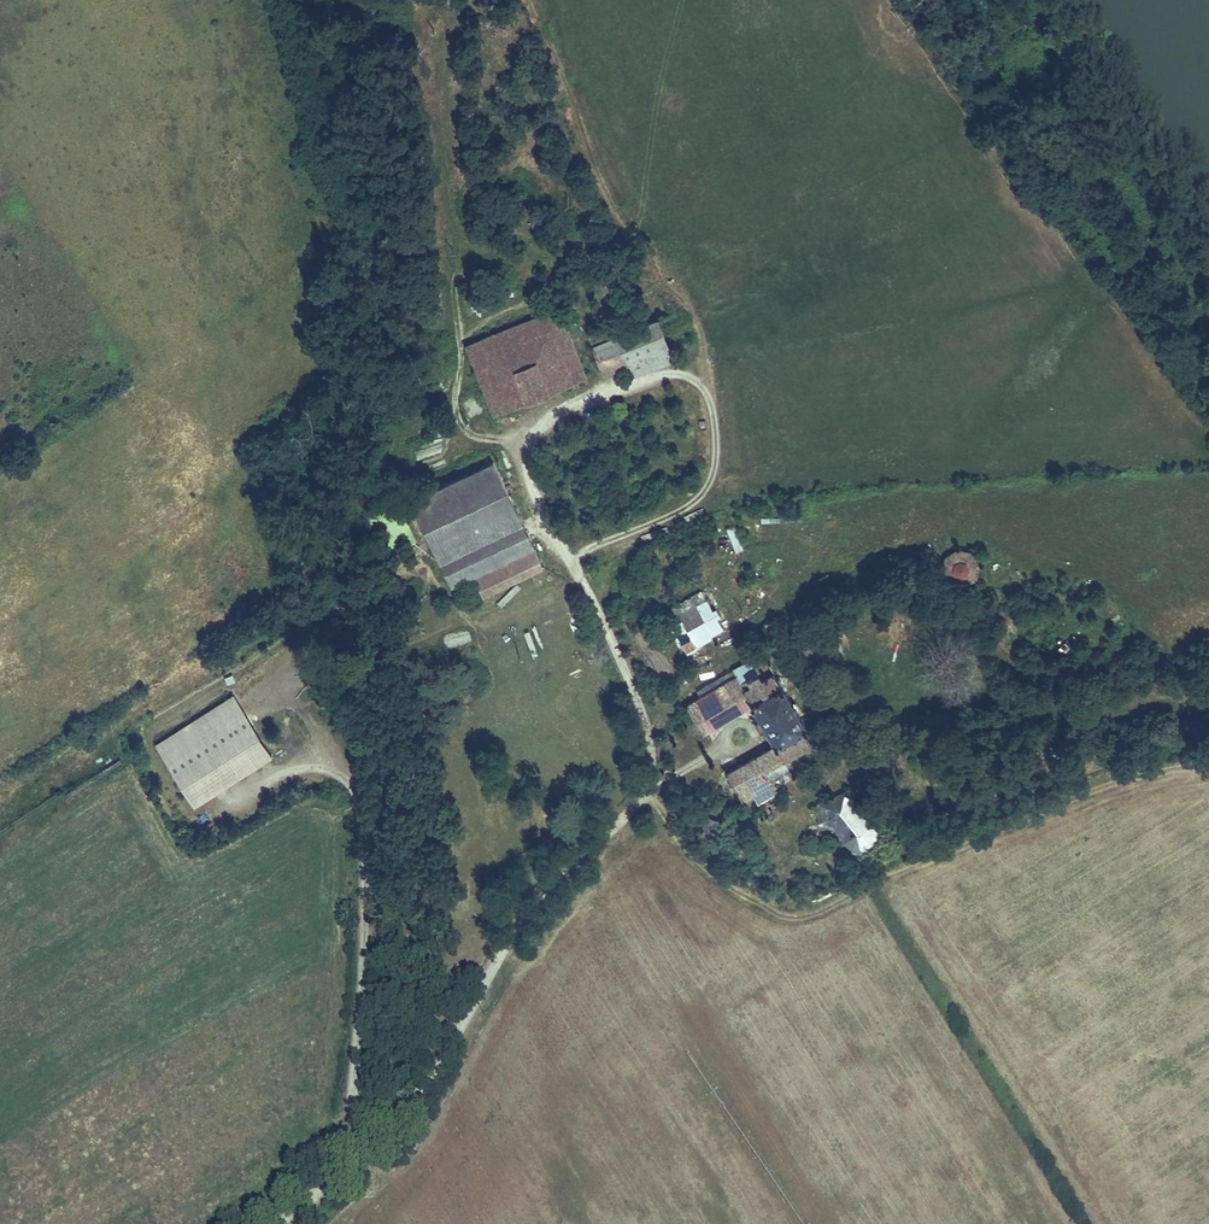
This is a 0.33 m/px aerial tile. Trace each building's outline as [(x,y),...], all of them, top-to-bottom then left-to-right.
[(559,304),(468,341),(496,408),(590,371),(559,304)] [(659,311),(599,338),(610,362),(671,336),(659,311)] [(469,417),(482,412),(476,397),(463,403),(469,417)] [(448,578),(493,556),(495,561),(477,570),(485,585),(541,558),(489,456),(407,497),(448,578)] [(725,527),(734,551),(744,548),(735,523),(725,527)] [(978,574),(980,549),(955,547),(953,572),(978,574)] [(672,603),(693,638),(718,623),(701,595),(690,601),(687,596),(672,603)] [(453,634),(454,641),(470,638),(469,631),(453,634)] [(727,767),(743,791),(788,763),(816,747),(769,670),(759,676),(754,668),(738,677),(734,671),(689,702),(704,727),(747,700),(772,740),(727,767)] [(275,750),(237,694),(156,748),(194,804),(275,750)] [(771,785),(754,794),(758,802),(775,793),(771,785)] [(873,822),(848,791),(821,804),(812,812),(822,824),(839,823),(854,840),(856,843),(859,844),(863,845),(866,845),(870,844),(875,841),(879,834),(880,831),(880,827),(879,824),(877,820),(873,822)]
